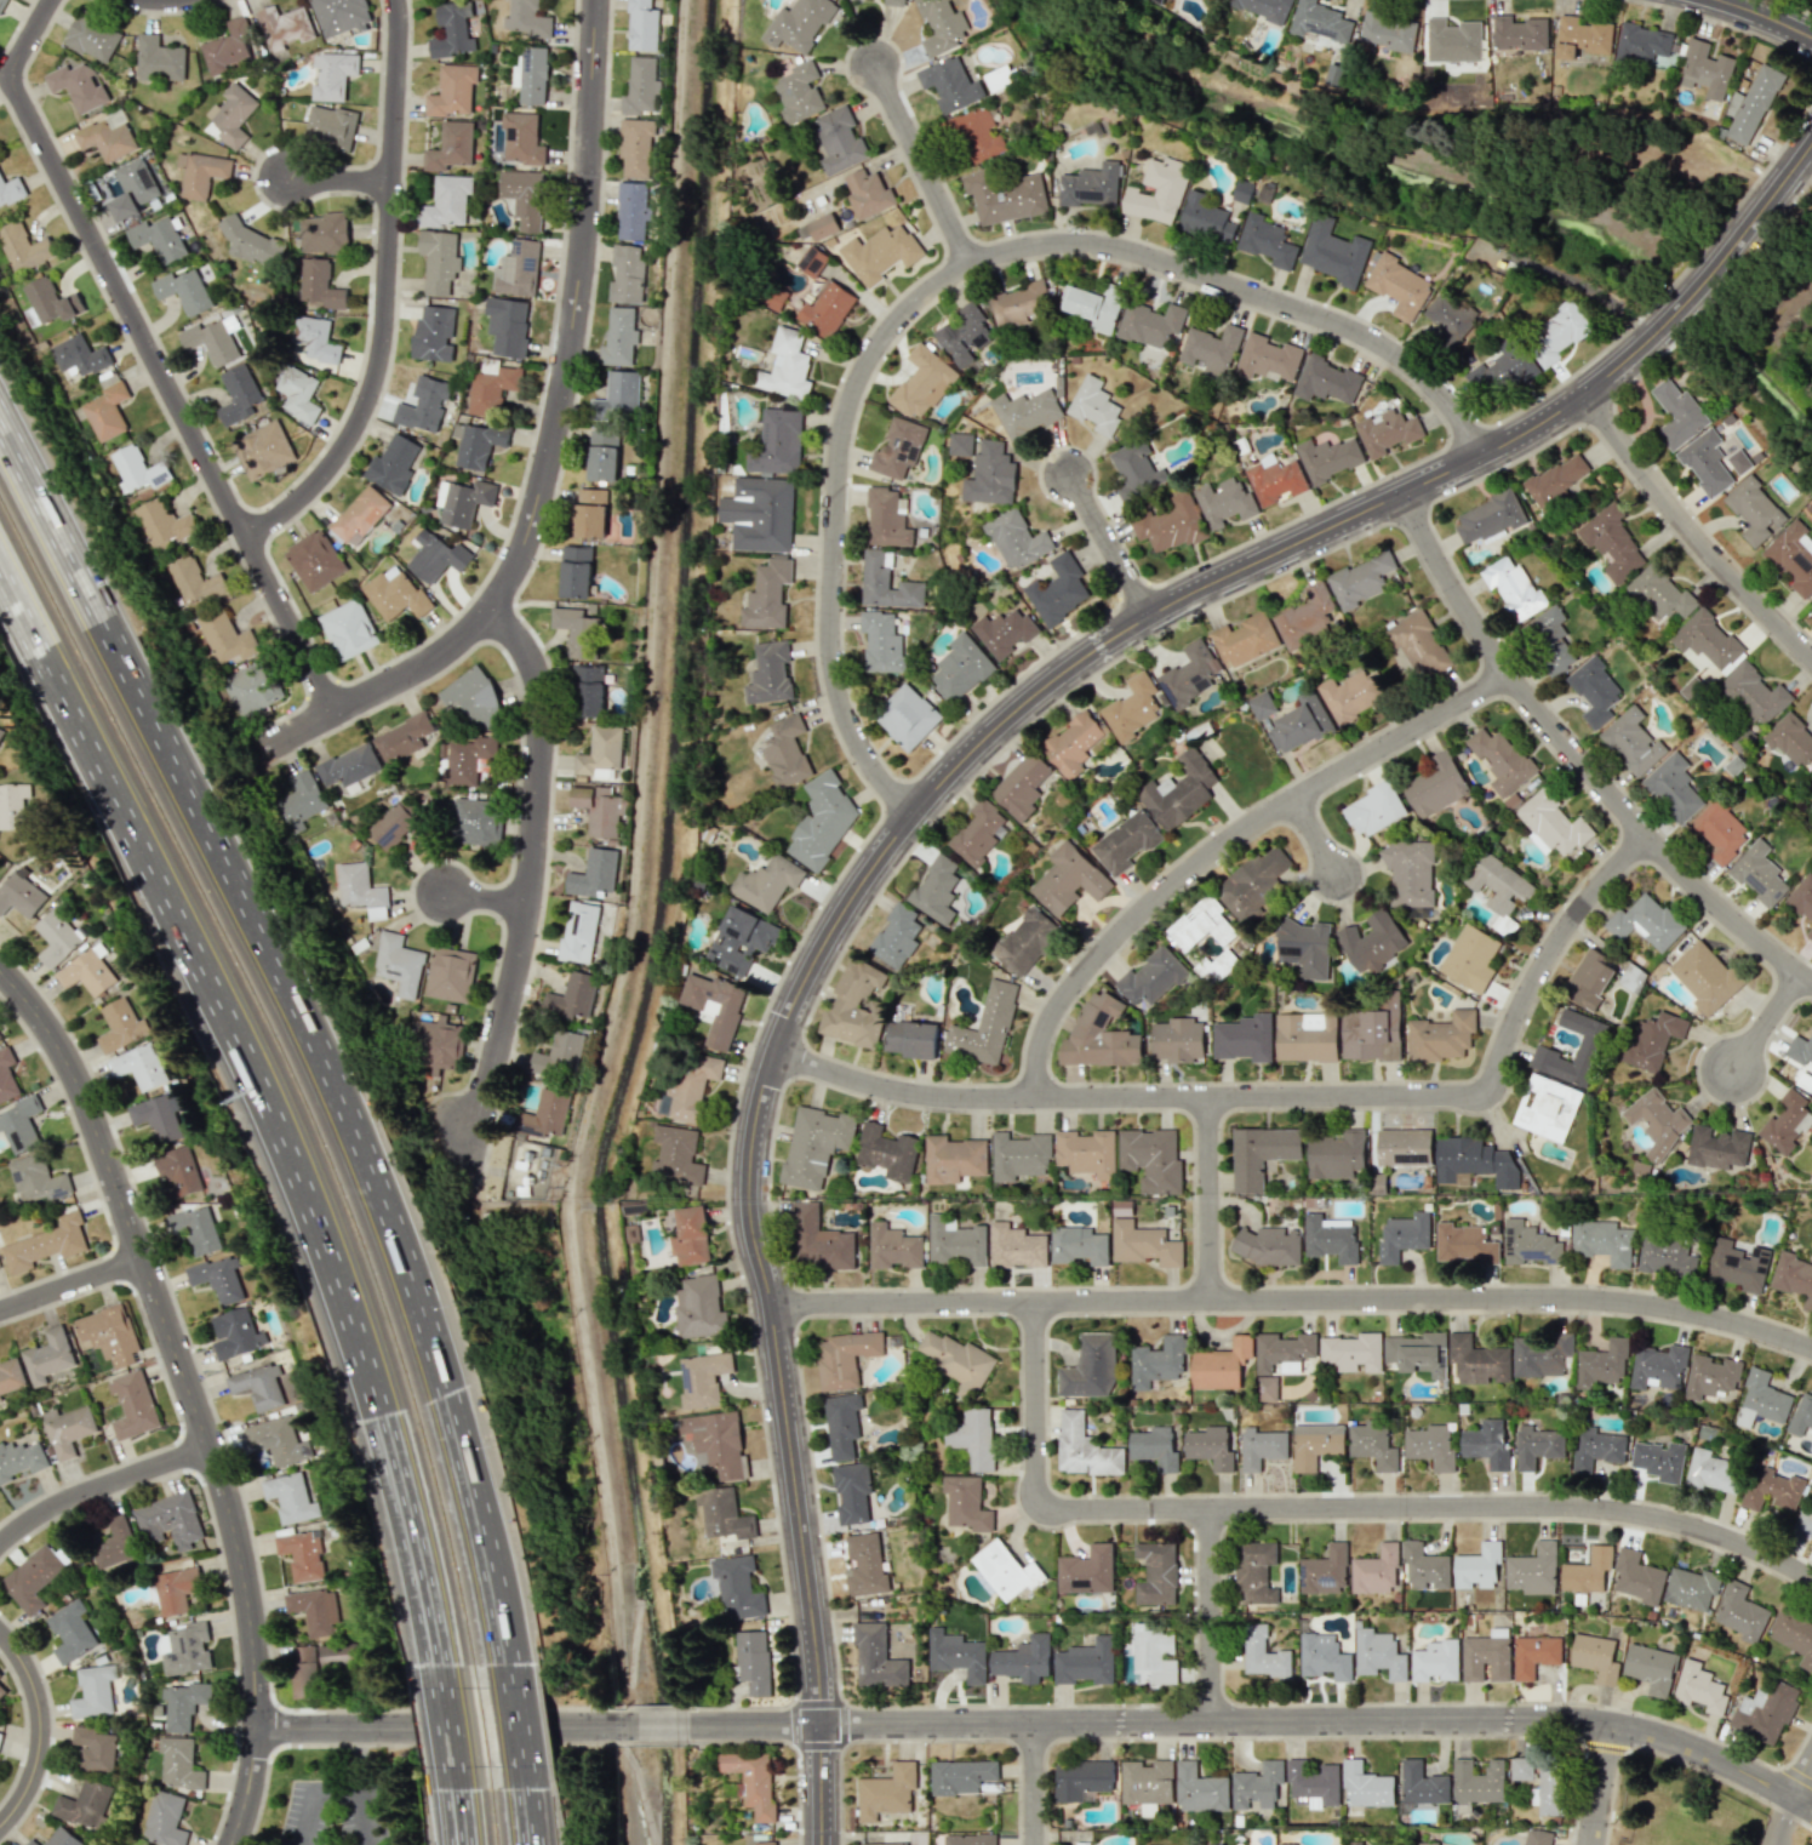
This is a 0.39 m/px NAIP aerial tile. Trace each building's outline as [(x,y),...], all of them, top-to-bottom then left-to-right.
[(372,24),(365,0),(310,0),(323,39),(372,24)] [(509,17),(503,17),(502,29),(527,30),(527,36),(551,37),(551,16),(538,16),(539,0),(510,0),(509,17)] [(659,9),(651,9),(651,0),(630,0),(629,49),(657,50),(659,9)] [(835,4),(829,0),(796,0),(790,11),(781,6),(761,40),(777,49),(781,41),(806,55),(835,4)] [(961,44),(958,36),(969,32),(961,10),(953,14),(948,0),(916,0),(930,36),(921,40),(928,58),(961,44)] [(1283,25),(1292,0),(1229,0),(1228,4),(1283,25)] [(1306,38),(1307,32),(1333,38),(1330,50),(1346,53),(1353,21),(1341,19),(1343,11),(1316,5),(1317,0),(1297,0),(1290,34),(1306,38)] [(430,57),(475,54),(474,38),(467,38),(465,2),(435,4),(437,27),(445,26),(446,38),(428,38),(430,57)] [(315,37),(304,5),(278,15),(274,5),(254,12),(271,57),(286,51),(283,43),(298,38),(300,42),(315,37)] [(121,32),(78,12),(63,43),(106,64),(121,32)] [(1360,41),(1388,44),(1387,49),(1413,52),(1417,20),(1363,14),(1360,41)] [(1547,19),(1511,20),(1511,14),(1492,14),(1493,49),(1548,48),(1547,19)] [(1611,53),(1613,25),(1578,23),(1578,16),(1559,15),(1556,58),(1575,59),(1576,51),(1611,53)] [(200,44),(209,76),(226,71),(225,65),(254,57),(242,16),(225,21),(229,35),(200,44)] [(1427,60),(1481,61),(1481,21),(1458,21),(1458,27),(1446,27),(1446,18),(1428,18),(1427,60)] [(1615,60),(1651,65),(1653,55),(1669,57),(1673,32),(1621,23),(1615,60)] [(159,34),(138,33),(137,79),(153,79),(153,74),(168,74),(168,80),(184,80),(184,47),(158,46),(159,34)] [(1722,102),(1736,58),(1718,53),(1716,61),(1705,58),(1710,43),(1691,38),(1677,84),(1692,89),(1694,82),(1707,86),(1704,97),(1722,102)] [(545,105),(547,47),(520,47),(519,65),(512,65),(512,86),(520,86),(519,104),(545,105)] [(345,102),(346,75),(358,76),(358,54),(313,53),(312,67),(318,68),(318,84),(311,83),(311,101),(345,102)] [(968,83),(957,55),(915,71),(922,90),(932,86),(943,114),(986,97),(979,79),(968,83)] [(621,112),(657,114),(658,78),(655,78),(656,57),(630,56),(629,94),(621,94),(621,112)] [(79,115),(108,101),(95,75),(92,76),(84,58),(44,76),(52,94),(66,87),(79,115)] [(825,110),(812,80),(819,77),(811,59),(790,68),(792,74),(773,82),(784,109),(781,110),(787,125),(825,110)] [(1781,71),(1760,63),(1746,96),(1733,91),(1724,114),(1733,117),(1724,137),(1751,147),(1781,71)] [(425,114),(470,115),(471,82),(477,83),(477,65),(439,64),(439,94),(425,94),(425,114)] [(235,152),(249,136),(238,127),(259,103),(234,80),(217,99),(218,99),(204,114),(221,129),(216,135),(235,152)] [(303,141),(352,150),(359,112),(310,103),(303,141)] [(821,160),(827,175),(870,158),(862,136),(855,139),(851,127),(855,125),(846,104),(816,117),(821,129),(816,131),(827,157),(821,160)] [(949,118),(962,163),(1006,151),(1001,131),(991,134),(984,108),(949,118)] [(72,131),(81,150),(96,144),(104,164),(137,150),(120,110),(72,131)] [(503,163),(545,164),(545,146),(537,145),(538,113),(501,112),(501,128),(504,128),(503,163)] [(651,176),(653,120),(621,118),(619,159),(624,159),(623,176),(651,176)] [(423,149),(423,170),(445,171),(445,164),(471,165),(473,122),(441,121),(440,150),(423,149)] [(179,198),(206,201),(209,176),(229,179),(232,160),(177,152),(175,167),(183,168),(179,198)] [(141,213),(138,204),(159,195),(142,157),(113,170),(124,195),(109,202),(118,223),(141,213)] [(1120,212),(1175,225),(1190,163),(1165,157),(1163,162),(1149,158),(1143,184),(1156,187),(1153,196),(1138,192),(1139,188),(1127,185),(1120,212)] [(1060,174),(1058,204),(1102,206),(1102,209),(1117,209),(1119,161),(1102,160),(1101,170),(1079,169),(1079,174),(1060,174)] [(857,220),(897,205),(890,187),(884,189),(877,171),(866,175),(864,169),(844,176),(850,194),(848,195),(857,220)] [(1041,173),(994,181),(992,169),(960,174),(964,194),(972,193),(977,225),(1048,213),(1041,173)] [(498,197),(514,198),(513,218),(518,218),(518,232),(541,233),(543,172),(499,171),(498,197)] [(469,176),(434,175),(433,205),(420,205),(419,226),(468,226),(469,176)] [(26,195),(17,176),(3,183),(0,176),(0,207),(26,195)] [(1254,183),(1237,179),(1233,200),(1249,204),(1254,183)] [(647,240),(647,183),(618,182),(618,240),(647,240)] [(1229,213),(1202,205),(1206,193),(1190,188),(1178,228),(1231,244),(1237,224),(1226,221),(1229,213)] [(1291,272),(1298,246),(1283,242),(1287,227),(1264,221),(1266,215),(1247,210),(1237,249),(1272,258),(1270,266),(1291,272)] [(806,223),(815,242),(840,230),(831,211),(806,223)] [(301,253),(348,251),(347,214),(299,216),(301,253)] [(186,254),(169,216),(147,226),(144,220),(124,230),(133,249),(150,241),(161,266),(186,254)] [(1299,265),(1337,275),(1335,284),(1357,291),(1371,240),(1353,235),(1352,241),(1330,235),(1333,222),(1313,216),(1299,265)] [(219,232),(232,238),(227,252),(274,269),(285,241),(224,218),(219,232)] [(46,237),(30,244),(18,219),(0,227),(0,244),(14,274),(55,255),(46,237)] [(838,249),(866,288),(901,262),(906,268),(924,254),(901,223),(889,231),(885,226),(861,243),(855,236),(838,249)] [(425,255),(424,297),(451,297),(451,273),(458,273),(458,232),(419,231),(418,255),(425,255)] [(535,295),(538,240),(511,239),(510,255),(501,255),(501,267),(493,267),(492,293),(535,295)] [(813,279),(829,258),(811,244),(795,265),(813,279)] [(609,302),(642,303),(644,246),(612,245),(611,267),(615,267),(615,280),(609,280),(609,302)] [(1381,253),(1364,285),(1396,303),(1390,314),(1411,325),(1434,282),(1381,253)] [(345,309),(346,289),(328,288),(329,259),(301,258),(300,300),(322,301),(322,308),(345,309)] [(212,308),(195,264),(150,282),(157,300),(177,293),(186,317),(212,308)] [(64,320),(85,311),(76,291),(59,299),(47,274),(22,286),(39,324),(61,315),(64,320)] [(796,320),(833,339),(856,295),(826,279),(813,305),(805,301),(796,320)] [(1051,317),(1044,282),(989,294),(996,328),(1051,317)] [(1092,318),(1089,329),(1112,335),(1124,291),(1121,291),(1119,297),(1110,295),(1109,297),(1065,284),(1058,308),(1092,318)] [(1452,353),(1478,318),(1440,290),(1422,315),(1444,331),(1436,341),(1452,353)] [(1561,358),(1558,352),(1593,329),(1571,297),(1556,307),(1560,314),(1524,338),(1544,369),(1561,358)] [(493,356),(525,358),(528,300),(485,298),(484,315),(488,315),(487,334),(494,334),(493,356)] [(958,370),(977,358),(974,352),(996,337),(971,300),(953,312),(957,318),(934,334),(958,370)] [(1116,336),(1165,350),(1170,332),(1180,335),(1188,308),(1168,302),(1165,313),(1127,302),(1116,336)] [(451,341),(454,308),(423,305),(421,317),(416,316),(412,358),(451,362),(454,342),(451,341)] [(599,365),(632,366),(633,344),(638,344),(638,329),(634,329),(635,308),(608,307),(607,345),(600,345),(599,365)] [(330,320),(295,315),(291,343),(306,345),(304,359),(339,364),(341,345),(327,343),(330,320)] [(176,332),(184,351),(203,344),(214,369),(239,358),(223,319),(200,328),(198,323),(176,332)] [(1189,327),(1179,361),(1193,366),(1196,359),(1206,362),(1204,370),(1227,377),(1243,328),(1226,323),(1221,337),(1189,327)] [(752,386),(807,400),(812,381),(805,380),(811,354),(799,352),(804,331),(778,325),(772,352),(777,353),(772,373),(756,369),(752,386)] [(1235,374),(1252,379),(1254,372),(1292,384),(1303,348),(1284,343),(1283,347),(1266,342),(1268,337),(1248,331),(1235,374)] [(80,377),(113,365),(105,345),(89,351),(82,333),(49,345),(59,372),(75,366),(80,377)] [(959,373),(919,341),(906,358),(916,366),(889,399),(919,423),(959,373)] [(1541,373),(1518,342),(1485,367),(1481,362),(1469,371),(1490,399),(1515,380),(1521,388),(1541,373)] [(1351,405),(1363,376),(1309,354),(1293,394),(1309,401),(1312,394),(1324,399),(1326,394),(1351,405)] [(224,427),(254,414),(250,404),(261,399),(245,362),(219,374),(231,401),(215,408),(224,427)] [(308,401),(319,380),(287,364),(274,388),(288,395),(281,409),(312,425),(321,407),(308,401)] [(469,414),(500,416),(501,390),(520,391),(521,367),(482,365),(481,372),(471,372),(469,414)] [(590,421),(627,422),(627,411),(638,411),(639,371),(608,371),(607,399),(591,399),(590,421)] [(97,442),(127,429),(115,403),(128,398),(117,373),(98,381),(104,394),(81,404),(97,442)] [(1087,373),(1067,411),(1094,426),(1092,429),(1107,437),(1123,408),(1107,400),(1110,394),(1100,389),(1104,381),(1087,373)] [(1709,425),(1673,373),(1650,390),(1671,419),(1656,429),(1671,451),(1709,425)] [(435,433),(444,400),(448,401),(452,384),(417,374),(411,396),(417,397),(415,407),(396,402),(391,422),(435,433)] [(989,401),(1011,442),(1043,424),(1044,427),(1065,416),(1050,387),(1026,400),(1023,394),(1009,401),(1005,393),(989,401)] [(763,408),(761,457),(747,456),(747,471),(800,474),(803,403),(783,402),(783,409),(763,408)] [(1369,460),(1388,453),(1386,450),(1424,434),(1417,416),(1402,421),(1396,406),(1374,415),(1354,423),(1369,460)] [(928,426),(893,415),(882,451),(874,448),(867,469),(902,480),(908,464),(915,467),(928,426)] [(296,459),(277,419),(231,440),(251,481),(296,459)] [(486,471),(489,444),(507,447),(509,429),(454,423),(452,437),(459,438),(455,467),(486,471)] [(1734,481),(1718,459),(1723,455),(1716,446),(1722,441),(1711,427),(1676,453),(1710,499),(1734,481)] [(617,482),(619,431),(590,430),(589,481),(617,482)] [(949,455),(973,456),(973,432),(950,431),(949,455)] [(420,445),(393,432),(380,457),(373,454),(362,477),(400,496),(412,472),(407,470),(420,445)] [(1108,453),(1123,483),(1116,486),(1124,502),(1164,482),(1142,436),(1108,453)] [(1294,445),(1311,485),(1365,462),(1354,436),(1330,447),(1326,440),(1314,445),(1311,438),(1294,445)] [(962,501),(1013,504),(1015,455),(1003,454),(1004,441),(981,440),(980,453),(975,453),(974,479),(963,479),(962,501)] [(164,460),(144,468),(134,443),(109,453),(125,493),(148,484),(149,487),(171,479),(164,460)] [(1524,488),(1542,511),(1592,472),(1574,448),(1524,488)] [(1261,506),(1290,494),(1291,497),(1308,489),(1296,459),(1279,467),(1277,462),(1262,469),(1260,463),(1245,469),(1261,506)] [(1210,531),(1225,526),(1222,519),(1237,513),(1240,521),(1257,514),(1240,473),(1213,484),(1212,481),(1193,489),(1210,531)] [(1722,499),(1749,526),(1740,535),(1754,550),(1788,517),(1748,474),(1722,499)] [(732,550),(791,552),(793,480),(735,478),(734,497),(720,496),(719,522),(733,522),(732,550)] [(470,529),(475,503),(493,507),(498,485),(474,479),(472,487),(441,481),(435,505),(442,507),(439,522),(470,529)] [(351,548),(391,505),(368,483),(328,527),(351,548)] [(867,544),(913,546),(914,528),(905,528),(905,513),(898,513),(898,488),(869,487),(867,544)] [(575,537),(605,537),(607,489),(576,488),(575,537)] [(1155,555),(1207,535),(1188,489),(1165,498),(1167,505),(1151,512),(1150,509),(1128,518),(1137,541),(1148,537),(1155,555)] [(1456,513),(1461,524),(1455,526),(1463,547),(1526,520),(1512,489),(1456,513)] [(131,509),(150,548),(172,538),(174,541),(197,530),(188,512),(171,520),(159,496),(131,509)] [(1576,529),(1599,557),(1606,552),(1613,560),(1602,569),(1615,585),(1648,559),(1618,520),(1625,514),(1614,500),(1576,529)] [(1055,548),(1046,530),(1032,537),(1017,506),(984,524),(1009,572),(1055,548)] [(1811,590),(1811,537),(1794,519),(1759,553),(1804,598),(1811,590)] [(282,552),(310,593),(346,569),(319,527),(282,552)] [(405,566),(431,586),(448,564),(460,573),(473,556),(456,543),(451,549),(423,527),(413,539),(421,545),(405,566)] [(560,597),(589,598),(591,546),(562,545),(560,597)] [(862,605),(925,607),(925,581),(899,581),(898,589),(889,589),(890,567),(886,567),(886,549),(864,548),(862,605)] [(1342,613),(1358,605),(1357,602),(1387,589),(1381,576),(1397,568),(1389,549),(1326,578),(1342,613)] [(1047,630),(1076,614),(1071,607),(1092,595),(1067,550),(1048,560),(1058,577),(1040,587),(1036,580),(1024,587),(1047,630)] [(183,605),(206,595),(208,600),(228,591),(220,572),(202,580),(191,555),(166,566),(183,605)] [(756,565),(756,591),(747,591),(747,607),(741,607),(740,628),(785,629),(786,603),(781,603),(782,584),(791,584),(792,556),(768,555),(768,565),(756,565)] [(1515,623),(1545,606),(1521,562),(1513,567),(1506,555),(1479,571),(1489,589),(1494,585),(1515,623)] [(386,623),(408,606),(417,619),(431,609),(397,561),(360,587),(386,623)] [(1625,586),(1659,622),(1674,609),(1683,618),(1699,603),(1686,589),(1682,592),(1652,561),(1625,586)] [(1287,651),(1334,632),(1326,613),(1336,609),(1323,578),(1302,587),(1308,600),(1273,614),(1287,651)] [(379,643),(358,597),(317,616),(338,662),(379,643)] [(1561,636),(1566,633),(1560,623),(1566,619),(1556,603),(1522,626),(1555,675),(1577,660),(1561,636)] [(217,667),(259,649),(250,628),(235,634),(223,605),(195,617),(217,667)] [(970,627),(998,660),(1023,640),(1025,643),(1039,632),(1017,606),(1003,618),(999,613),(989,621),(984,615),(970,627)] [(1682,654),(1693,644),(1718,672),(1743,651),(1702,606),(1667,638),(1682,654)] [(550,628),(567,628),(566,657),(594,658),(596,617),(582,617),(582,608),(551,607),(550,628)] [(1400,645),(1417,676),(1431,668),(1435,675),(1453,664),(1421,609),(1384,630),(1394,648),(1400,645)] [(1209,632),(1225,670),(1280,646),(1264,610),(1239,621),(1242,626),(1231,631),(1228,624),(1209,632)] [(905,672),(904,635),(895,635),(895,612),(860,613),(860,632),(865,632),(866,672),(905,672)] [(952,705),(996,666),(963,630),(947,645),(951,649),(935,663),(940,669),(929,679),(952,705)] [(1156,676),(1172,708),(1215,687),(1209,675),(1219,670),(1203,637),(1182,647),(1188,660),(1156,676)] [(754,643),(757,670),(751,671),(752,684),(744,685),(746,704),(793,698),(791,679),(785,680),(783,664),(790,663),(787,639),(754,643)] [(1683,654),(1700,671),(1708,663),(1691,646),(1683,654)] [(1625,694),(1593,655),(1565,678),(1589,707),(1581,714),(1594,731),(1613,715),(1607,708),(1625,694)] [(284,698),(265,657),(219,678),(238,718),(284,698)] [(1778,683),(1772,689),(1743,660),(1716,687),(1760,730),(1792,697),(1778,683)] [(602,716),(603,666),(574,665),(573,716),(602,716)] [(439,690),(467,731),(478,723),(485,733),(509,716),(474,666),(439,690)] [(1156,691),(1144,669),(1125,680),(1131,692),(1100,709),(1118,742),(1163,717),(1150,695),(1156,691)] [(1316,685),(1340,729),(1358,718),(1356,713),(1391,695),(1377,669),(1367,675),(1364,669),(1336,684),(1332,677),(1316,685)] [(872,718),(909,752),(942,716),(905,682),(872,718)] [(1334,729),(1314,687),(1297,696),(1303,707),(1270,723),(1285,754),(1334,729)] [(1257,721),(1277,712),(1267,690),(1247,699),(1257,721)] [(1667,751),(1656,738),(1653,741),(1637,723),(1645,716),(1634,703),(1600,734),(1638,777),(1667,751)] [(1069,781),(1079,773),(1072,764),(1108,735),(1086,709),(1040,747),(1069,781)] [(1811,757),(1811,736),(1789,711),(1763,735),(1797,771),(1811,757)] [(812,776),(795,736),(806,731),(798,712),(768,724),(774,739),(760,745),(778,790),(812,776)] [(372,734),(383,762),(437,741),(426,713),(372,734)] [(574,753),(573,776),(618,777),(619,727),(591,727),(590,754),(574,753)] [(1501,798),(1536,772),(1503,728),(1490,737),(1482,727),(1465,740),(1494,779),(1489,783),(1501,798)] [(445,784),(485,786),(486,770),(476,769),(477,757),(496,758),(497,737),(472,735),(472,741),(447,740),(445,784)] [(314,768),(324,786),(339,779),(343,788),(382,768),(368,740),(314,768)] [(1219,780),(1193,745),(1175,758),(1187,774),(1174,784),(1169,777),(1157,786),(1152,780),(1136,792),(1165,832),(1213,797),(1207,789),(1219,780)] [(1419,820),(1470,794),(1447,748),(1427,758),(1432,768),(1401,784),(1419,820)] [(1037,807),(1032,803),(1041,793),(1035,788),(1052,769),(1030,749),(989,794),(1022,824),(1037,807)] [(1640,783),(1681,826),(1706,802),(1680,774),(1689,765),(1675,750),(1640,783)] [(290,835),(305,828),(301,820),(328,807),(308,768),(289,778),(295,790),(273,801),(290,835)] [(803,785),(811,799),(807,805),(812,814),(801,821),(790,837),(792,841),(786,851),(817,873),(858,813),(830,768),(803,785)] [(1342,807),(1360,839),(1408,813),(1391,781),(1342,807)] [(0,785),(0,829),(24,829),(23,798),(29,797),(29,784),(0,785)] [(586,837),(616,838),(618,797),(610,797),(611,786),(572,784),(571,807),(588,808),(586,837)] [(1580,815),(1571,822),(1558,807),(1561,804),(1545,785),(1514,811),(1531,832),(1528,835),(1544,855),(1554,846),(1564,858),(1595,832),(1580,815)] [(387,851),(406,832),(411,837),(428,820),(400,794),(366,831),(387,851)] [(969,811),(973,814),(947,844),(975,868),(999,840),(992,835),(1007,818),(982,796),(969,811)] [(497,845),(498,801),(453,799),(451,844),(497,845)] [(1689,824),(1712,849),(1708,854),(1720,867),(1751,837),(1715,799),(1689,824)] [(1090,846),(1113,878),(1133,863),(1132,861),(1163,838),(1141,809),(1090,846)] [(1029,889),(1058,918),(1084,892),(1096,903),(1114,885),(1067,837),(1048,857),(1055,864),(1029,889)] [(1764,855),(1771,848),(1759,837),(1728,870),(1769,909),(1790,887),(1777,875),(1780,871),(1764,855)] [(1434,906),(1433,842),(1382,842),(1382,869),(1392,868),(1392,907),(1434,906)] [(1292,865),(1277,843),(1214,887),(1239,923),(1286,891),(1276,876),(1292,865)] [(617,850),(588,847),(585,874),(566,872),(564,893),(602,898),(603,891),(613,892),(617,850)] [(1484,904),(1506,919),(1518,900),(1524,904),(1537,886),(1484,850),(1462,882),(1478,892),(1484,884),(1493,890),(1484,904)] [(770,914),(788,884),(796,889),(807,871),(776,852),(766,869),(757,864),(750,876),(742,870),(730,890),(770,914)] [(907,901),(946,926),(956,912),(947,906),(955,895),(950,891),(958,878),(952,874),(958,865),(938,853),(907,901)] [(338,905),(366,904),(367,920),(388,919),(386,887),(368,888),(367,862),(336,864),(338,905)] [(22,878),(27,872),(16,864),(0,887),(0,917),(9,905),(29,920),(47,896),(22,878)] [(1811,924),(1811,879),(1806,874),(1784,902),(1811,924)] [(1661,953),(1685,928),(1646,890),(1624,913),(1619,908),(1602,925),(1619,942),(1633,927),(1661,953)] [(1210,931),(1223,947),(1238,934),(1220,913),(1224,910),(1210,893),(1166,930),(1185,952),(1210,931)] [(598,905),(567,901),(559,959),(590,964),(598,905)] [(868,950),(898,970),(917,941),(913,938),(924,921),(896,902),(885,919),(888,920),(868,950)] [(744,977),(757,948),(769,954),(781,926),(731,904),(706,961),(744,977)] [(1022,979),(1062,929),(1031,904),(991,954),(1022,979)] [(1411,945),(1384,906),(1365,919),(1372,930),(1362,937),(1352,923),(1334,935),(1360,973),(1368,967),(1372,972),(1411,945)] [(32,926),(49,944),(36,956),(50,970),(82,940),(52,908),(32,926)] [(1331,924),(1280,922),(1279,962),(1301,963),(1301,979),(1328,980),(1331,924)] [(1438,971),(1482,995),(1495,970),(1489,967),(1502,942),(1466,922),(1438,971)] [(401,947),(403,934),(381,929),(371,975),(399,981),(396,997),(414,1001),(425,952),(401,947)] [(1707,1018),(1743,985),(1699,938),(1667,968),(1696,999),(1693,1003),(1707,1018)] [(1190,972),(1163,943),(1134,971),(1131,968),(1114,984),(1135,1006),(1144,997),(1153,1006),(1190,972)] [(468,1004),(477,953),(432,945),(424,996),(468,1004)] [(94,999),(117,983),(91,946),(53,973),(64,990),(79,979),(94,999)] [(1211,963),(1206,956),(1193,969),(1210,988),(1240,961),(1228,948),(1211,963)] [(1592,1012),(1618,965),(1586,948),(1561,995),(1592,1012)] [(818,1033),(848,1040),(861,1047),(874,1049),(878,1040),(883,1016),(879,1015),(863,1007),(874,987),(881,988),(888,974),(856,958),(852,957),(833,993),(834,993),(831,1012),(822,1010),(818,1033)] [(545,992),(541,1013),(573,1019),(574,1013),(590,1016),(598,975),(568,969),(564,995),(545,992)] [(727,1053),(747,990),(689,971),(679,1004),(713,1015),(704,1045),(727,1053)] [(1017,984),(989,978),(978,1030),(949,1024),(943,1053),(1000,1065),(1017,984)] [(1142,1065),(1142,1034),(1132,1034),(1126,1030),(1102,1030),(1110,1016),(1120,1016),(1127,1004),(1099,988),(1094,988),(1075,1023),(1075,1024),(1067,1038),(1060,1038),(1060,1064),(1142,1065)] [(1343,1060),(1401,1059),(1400,990),(1381,990),(1381,1010),(1342,1010),(1343,1060)] [(103,1054),(156,1029),(149,1014),(135,1021),(123,996),(98,1008),(109,1031),(95,1038),(103,1054)] [(1586,1087),(1600,1045),(1602,1046),(1609,1023),(1557,1006),(1550,1025),(1591,1038),(1589,1046),(1579,1043),(1574,1058),(1536,1046),(1528,1068),(1586,1087)] [(1476,1009),(1452,1009),(1452,1021),(1408,1021),(1408,1060),(1468,1060),(1468,1033),(1476,1033),(1476,1009)] [(1689,1020),(1659,1010),(1655,1023),(1637,1016),(1622,1062),(1657,1074),(1670,1036),(1682,1040),(1689,1020)] [(1338,1060),(1337,1012),(1277,1013),(1278,1061),(1338,1060)] [(459,1069),(462,1026),(444,1025),(444,1015),(436,1014),(435,1022),(416,1021),(413,1066),(459,1069)] [(1214,1023),(1214,1058),(1252,1058),(1252,1062),(1272,1062),(1272,1015),(1240,1015),(1240,1023),(1214,1023)] [(1204,1022),(1195,1022),(1195,1017),(1168,1018),(1168,1023),(1152,1023),(1153,1059),(1167,1059),(1167,1063),(1204,1062),(1204,1022)] [(939,1023),(887,1021),(886,1051),(904,1052),(904,1057),(937,1059),(939,1023)] [(532,1051),(527,1074),(571,1083),(582,1034),(556,1028),(550,1055),(532,1051)] [(1804,1066),(1807,1060),(1811,1063),(1811,1032),(1808,1041),(1794,1034),(1783,1055),(1804,1066)] [(107,1058),(114,1078),(132,1071),(139,1092),(165,1082),(151,1042),(107,1058)] [(16,1062),(9,1047),(0,1051),(0,1103),(20,1093),(8,1066),(16,1062)] [(724,1059),(691,1051),(689,1064),(674,1061),(662,1116),(697,1124),(707,1078),(719,1081),(724,1059)] [(1562,1144),(1583,1092),(1532,1072),(1511,1123),(1562,1144)] [(1659,1165),(1680,1132),(1692,1122),(1679,1106),(1673,1111),(1654,1086),(1620,1113),(1630,1126),(1641,1118),(1649,1123),(1644,1131),(1653,1142),(1644,1156),(1659,1165)] [(1782,1153),(1811,1110),(1811,1103),(1791,1088),(1757,1136),(1782,1153)] [(560,1138),(569,1095),(540,1089),(535,1115),(517,1111),(514,1128),(560,1138)] [(125,1107),(132,1127),(148,1121),(155,1143),(184,1133),(170,1092),(125,1107)] [(14,1155),(40,1143),(28,1117),(42,1111),(34,1095),(0,1111),(0,1131),(2,1129),(14,1155)] [(782,1184),(824,1191),(831,1147),(852,1150),(857,1116),(839,1113),(839,1114),(795,1106),(782,1184)] [(856,1163),(886,1168),(884,1179),(911,1184),(919,1137),(899,1133),(898,1140),(881,1137),(883,1123),(864,1120),(856,1163)] [(698,1130),(655,1124),(653,1142),(661,1143),(659,1161),(653,1160),(650,1177),(702,1185),(705,1164),(693,1162),(698,1130)] [(1686,1163),(1729,1170),(1730,1164),(1746,1167),(1752,1133),(1730,1129),(1729,1134),(1715,1131),(1715,1127),(1693,1124),(1686,1163)] [(1301,1159),(1301,1129),(1233,1129),(1233,1193),(1263,1193),(1263,1159),(1301,1159)] [(1307,1177),(1364,1178),(1365,1129),(1342,1129),(1342,1137),(1308,1137),(1307,1177)] [(1055,1165),(1068,1165),(1068,1172),(1096,1172),(1096,1180),(1116,1180),(1115,1130),(1093,1130),(1093,1135),(1078,1135),(1078,1130),(1055,1131),(1055,1165)] [(1176,1130),(1119,1130),(1119,1169),(1142,1169),(1142,1194),(1182,1194),(1182,1159),(1176,1159),(1176,1130)] [(993,1182),(1015,1182),(1015,1175),(1050,1174),(1050,1134),(1029,1134),(1029,1139),(1009,1139),(1009,1131),(992,1132),(993,1182)] [(1378,1133),(1379,1165),(1433,1164),(1432,1132),(1378,1133)] [(960,1183),(960,1175),(987,1175),(987,1139),(947,1140),(947,1134),(926,1135),(926,1184),(960,1183)] [(1436,1183),(1456,1183),(1456,1172),(1495,1173),(1495,1189),(1516,1189),(1517,1150),(1492,1150),(1492,1146),(1481,1145),(1481,1137),(1437,1137),(1436,1183)] [(159,1177),(168,1174),(172,1187),(168,1188),(171,1199),(201,1189),(187,1144),(152,1156),(159,1177)] [(8,1161),(21,1207),(72,1192),(66,1172),(50,1177),(42,1151),(8,1161)] [(1113,1215),(1131,1215),(1131,1201),(1113,1201),(1113,1215)] [(819,1202),(795,1202),(795,1267),(855,1267),(855,1230),(819,1230),(819,1202)] [(193,1256),(220,1249),(207,1204),(167,1216),(171,1231),(185,1227),(193,1256)] [(675,1208),(678,1236),(669,1237),(671,1257),(676,1256),(677,1266),(710,1262),(703,1205),(675,1208)] [(87,1250),(79,1224),(83,1222),(79,1209),(56,1216),(60,1227),(1,1245),(10,1275),(34,1268),(32,1260),(60,1252),(62,1258),(87,1250)] [(1429,1249),(1429,1211),(1412,1211),(1412,1218),(1381,1218),(1380,1264),(1398,1264),(1398,1248),(1429,1249)] [(1304,1213),(1305,1255),(1337,1255),(1337,1265),(1356,1265),(1355,1227),(1321,1227),(1321,1213),(1304,1213)] [(929,1265),(986,1265),(986,1226),(956,1226),(956,1215),(929,1215),(929,1265)] [(1113,1262),(1146,1261),(1146,1257),(1158,1257),(1158,1267),(1182,1267),(1182,1240),(1165,1241),(1165,1228),(1133,1228),(1133,1217),(1112,1217),(1113,1262)] [(1562,1237),(1536,1237),(1536,1226),(1523,1226),(1523,1218),(1505,1218),(1505,1262),(1543,1262),(1543,1265),(1562,1265),(1562,1237)] [(923,1235),(902,1235),(902,1229),(887,1229),(887,1221),(870,1221),(870,1268),(891,1268),(891,1266),(923,1266),(923,1235)] [(991,1265),(1046,1266),(1047,1233),(1025,1233),(1025,1228),(1009,1228),(1009,1222),(991,1221),(991,1265)] [(1617,1221),(1572,1221),(1572,1255),(1609,1256),(1609,1269),(1631,1269),(1631,1228),(1617,1228),(1617,1221)] [(1436,1222),(1437,1260),(1479,1259),(1480,1264),(1499,1264),(1499,1241),(1484,1241),(1484,1226),(1453,1226),(1453,1222),(1436,1222)] [(1107,1266),(1108,1234),(1092,1234),(1092,1227),(1051,1226),(1050,1263),(1075,1263),(1075,1257),(1089,1257),(1089,1265),(1107,1266)] [(1256,1227),(1256,1231),(1234,1231),(1234,1261),(1298,1262),(1299,1228),(1256,1227)] [(1637,1269),(1693,1278),(1696,1257),(1686,1255),(1688,1243),(1643,1235),(1637,1269)] [(1761,1295),(1771,1249),(1753,1245),(1750,1258),(1743,1257),(1744,1250),(1732,1248),(1733,1239),(1714,1235),(1704,1278),(1740,1286),(1739,1290),(1761,1295)] [(1811,1299),(1811,1263),(1779,1253),(1770,1287),(1811,1299)] [(184,1269),(190,1287),(210,1280),(219,1307),(245,1298),(231,1254),(184,1269)] [(727,1335),(725,1311),(719,1311),(717,1275),(681,1277),(682,1289),(675,1289),(678,1338),(727,1335)] [(139,1351),(124,1303),(73,1319),(81,1342),(90,1339),(93,1349),(100,1347),(104,1360),(110,1358),(114,1370),(136,1363),(133,1352),(139,1351)] [(209,1316),(216,1341),(212,1343),(216,1360),(266,1347),(262,1331),(254,1333),(247,1306),(209,1316)] [(21,1351),(32,1385),(77,1370),(62,1324),(43,1330),(48,1343),(21,1351)] [(975,1397),(997,1358),(966,1341),(963,1346),(928,1327),(914,1353),(960,1378),(956,1387),(975,1397)] [(1058,1367),(1057,1396),(1114,1397),(1115,1332),(1078,1332),(1078,1367),(1058,1367)] [(1381,1372),(1381,1332),(1357,1333),(1357,1337),(1320,1338),(1320,1363),(1337,1362),(1337,1372),(1360,1371),(1360,1373),(1381,1372)] [(1446,1332),(1422,1333),(1422,1337),(1384,1337),(1384,1362),(1399,1362),(1399,1372),(1430,1372),(1430,1380),(1446,1379),(1446,1332)] [(1471,1348),(1471,1332),(1448,1332),(1449,1363),(1456,1362),(1456,1383),(1492,1383),(1492,1381),(1510,1381),(1510,1347),(1471,1348)] [(884,1355),(883,1333),(817,1336),(820,1391),(858,1389),(856,1356),(884,1355)] [(1256,1375),(1273,1375),(1273,1362),(1280,1362),(1280,1373),(1300,1373),(1300,1358),(1316,1358),(1316,1334),(1297,1334),(1297,1338),(1278,1339),(1278,1333),(1256,1333),(1256,1375)] [(1132,1348),(1132,1390),(1150,1390),(1150,1379),(1181,1380),(1181,1353),(1190,1353),(1190,1342),(1183,1342),(1183,1334),(1163,1334),(1163,1348),(1132,1348)] [(1240,1389),(1241,1358),(1252,1358),(1253,1334),(1231,1334),(1231,1351),(1192,1351),(1191,1388),(1240,1389)] [(1513,1376),(1570,1377),(1571,1335),(1513,1335),(1513,1376)] [(1576,1350),(1575,1388),(1597,1389),(1597,1382),(1625,1383),(1626,1337),(1608,1336),(1607,1351),(1576,1350)] [(1630,1388),(1645,1390),(1647,1375),(1659,1376),(1658,1386),(1681,1390),(1687,1347),(1669,1344),(1668,1351),(1635,1347),(1630,1388)] [(678,1358),(684,1409),(720,1405),(716,1374),(733,1372),(731,1352),(678,1358)] [(1684,1398),(1701,1401),(1703,1390),(1736,1396),(1742,1361),(1722,1358),(1722,1360),(1691,1355),(1684,1398)] [(0,1363),(0,1395),(27,1385),(17,1357),(0,1363)] [(230,1394),(249,1389),(256,1413),(285,1404),(274,1364),(225,1377),(230,1394)] [(1735,1423),(1750,1428),(1754,1415),(1784,1424),(1793,1395),(1765,1387),(1770,1371),(1750,1365),(1744,1386),(1747,1386),(1735,1423)] [(117,1440),(160,1427),(142,1369),(106,1381),(110,1395),(118,1392),(125,1416),(111,1421),(117,1440)] [(1277,1402),(1278,1377),(1257,1376),(1256,1401),(1277,1402)] [(1802,1392),(1786,1431),(1801,1437),(1806,1425),(1811,1427),(1811,1396),(1802,1392)] [(831,1459),(855,1457),(853,1438),(859,1438),(856,1409),(862,1408),(861,1393),(824,1397),(831,1459)] [(58,1414),(57,1408),(41,1413),(57,1463),(77,1457),(71,1440),(97,1432),(89,1405),(58,1414)] [(992,1472),(992,1408),(963,1409),(963,1424),(945,1424),(945,1447),(969,1447),(969,1472),(992,1472)] [(1124,1473),(1124,1448),(1097,1448),(1097,1437),(1084,1437),(1084,1408),(1059,1409),(1059,1473),(1124,1473)] [(678,1417),(680,1434),(694,1433),(697,1468),(717,1466),(719,1481),(744,1479),(737,1411),(678,1417)] [(243,1425),(248,1445),(265,1440),(272,1469),(311,1459),(305,1440),(296,1442),(292,1427),(297,1425),(293,1412),(243,1425)] [(1348,1425),(1348,1457),(1374,1456),(1375,1472),(1397,1472),(1396,1447),(1387,1447),(1387,1419),(1364,1420),(1364,1425),(1348,1425)] [(1460,1431),(1461,1457),(1488,1457),(1488,1471),(1509,1470),(1509,1448),(1504,1448),(1503,1419),(1480,1419),(1481,1430),(1460,1431)] [(1344,1424),(1293,1425),(1294,1473),(1316,1472),(1316,1453),(1344,1453),(1344,1424)] [(1403,1430),(1404,1459),(1432,1458),(1432,1472),(1453,1472),(1452,1424),(1427,1425),(1427,1429),(1403,1430)] [(1129,1459),(1157,1459),(1157,1473),(1175,1473),(1175,1425),(1150,1426),(1150,1432),(1129,1432),(1129,1459)] [(1184,1458),(1212,1459),(1212,1472),(1231,1472),(1231,1426),(1205,1425),(1205,1432),(1184,1432),(1184,1458)] [(1532,1431),(1532,1425),(1516,1425),(1517,1471),(1535,1471),(1535,1457),(1564,1457),(1564,1430),(1532,1431)] [(1242,1473),(1259,1472),(1259,1459),(1287,1459),(1287,1431),(1255,1432),(1255,1426),(1241,1427),(1242,1473)] [(1625,1462),(1626,1435),(1595,1433),(1596,1427),(1580,1426),(1578,1451),(1573,1450),(1572,1472),(1591,1472),(1592,1460),(1625,1462)] [(38,1440),(15,1449),(11,1439),(0,1444),(0,1482),(30,1470),(32,1473),(49,1466),(38,1440)] [(1679,1484),(1686,1444),(1668,1441),(1667,1446),(1634,1441),(1630,1466),(1646,1469),(1645,1473),(1658,1475),(1657,1481),(1679,1484)] [(1703,1486),(1736,1493),(1741,1470),(1733,1469),(1734,1462),(1709,1457),(1711,1449),(1693,1446),(1685,1485),(1703,1489),(1703,1486)] [(869,1522),(863,1462),(832,1466),(835,1492),(841,1491),(842,1504),(837,1504),(839,1525),(869,1522)] [(1741,1506),(1758,1512),(1764,1494),(1774,1497),(1772,1504),(1795,1512),(1805,1479),(1790,1474),(1789,1476),(1754,1466),(1741,1506)] [(259,1480),(264,1500),(275,1497),(281,1525),(319,1516),(316,1501),(308,1503),(301,1471),(259,1480)] [(994,1510),(981,1510),(982,1476),(943,1476),(943,1493),(949,1493),(948,1526),(972,1526),(972,1531),(993,1532),(994,1510)] [(705,1537),(735,1534),(736,1539),(757,1537),(754,1515),(737,1517),(733,1486),(694,1490),(696,1506),(702,1506),(705,1537)] [(176,1553),(193,1548),(191,1541),(203,1538),(190,1491),(132,1507),(143,1543),(171,1535),(176,1553)] [(1804,1502),(1791,1529),(1811,1539),(1811,1536),(1811,1506),(1804,1502)] [(99,1571),(139,1558),(125,1513),(106,1519),(113,1539),(91,1546),(99,1571)] [(846,1536),(850,1564),(846,1565),(849,1597),(887,1593),(880,1532),(846,1536)] [(972,1556),(1005,1602),(1028,1586),(1031,1589),(1046,1578),(1034,1560),(1022,1569),(999,1537),(972,1556)] [(1449,1555),(1422,1555),(1422,1541),(1402,1540),(1402,1564),(1407,1564),(1407,1587),(1428,1588),(1428,1589),(1449,1589),(1449,1555)] [(1480,1556),(1454,1555),(1454,1588),(1475,1589),(1475,1588),(1495,1588),(1496,1564),(1501,1564),(1501,1540),(1480,1540),(1480,1556)] [(1505,1556),(1504,1588),(1522,1589),(1522,1594),(1555,1595),(1556,1540),(1536,1540),(1536,1557),(1505,1556)] [(1351,1558),(1351,1593),(1397,1592),(1397,1541),(1379,1541),(1379,1558),(1351,1558)] [(1058,1592),(1113,1592),(1112,1542),(1089,1543),(1089,1556),(1057,1557),(1058,1592)] [(1278,1603),(1278,1588),(1267,1588),(1267,1564),(1276,1564),(1276,1542),(1236,1542),(1236,1603),(1278,1603)] [(1300,1592),(1346,1591),(1346,1542),(1328,1542),(1328,1558),(1300,1558),(1300,1592)] [(46,1604),(36,1591),(66,1567),(47,1543),(0,1579),(0,1582),(29,1618),(46,1604)] [(1176,1604),(1176,1543),(1134,1543),(1134,1559),(1146,1559),(1145,1581),(1135,1581),(1135,1604),(1176,1604)] [(1589,1565),(1561,1563),(1560,1591),(1603,1593),(1604,1570),(1611,1570),(1612,1545),(1590,1544),(1589,1565)] [(1657,1607),(1666,1570),(1638,1563),(1641,1551),(1619,1546),(1613,1571),(1617,1572),(1613,1591),(1642,1598),(1641,1603),(1657,1607)] [(710,1559),(712,1580),(717,1579),(721,1609),(727,1609),(729,1620),(767,1615),(764,1591),(752,1593),(749,1571),(755,1570),(753,1554),(710,1559)] [(153,1574),(161,1618),(189,1612),(186,1593),(202,1590),(197,1566),(153,1574)] [(1707,1611),(1710,1594),(1716,1596),(1721,1574),(1701,1569),(1700,1574),(1670,1567),(1663,1602),(1707,1611)] [(1712,1620),(1742,1633),(1740,1638),(1755,1645),(1771,1611),(1744,1599),(1749,1587),(1730,1578),(1712,1620)] [(283,1594),(285,1613),(303,1610),(306,1639),(331,1636),(330,1625),(336,1625),(331,1588),(283,1594)] [(46,1616),(61,1644),(52,1649),(60,1665),(98,1645),(81,1614),(86,1611),(79,1599),(46,1616)] [(1797,1666),(1811,1673),(1811,1621),(1781,1606),(1766,1637),(1803,1655),(1797,1666)] [(165,1676),(212,1669),(208,1645),(210,1644),(207,1622),(167,1628),(171,1653),(162,1654),(165,1676)] [(886,1622),(853,1622),(853,1644),(858,1644),(858,1686),(908,1686),(909,1660),(886,1659),(886,1622)] [(1177,1684),(1177,1659),(1164,1659),(1164,1653),(1175,1653),(1174,1634),(1162,1634),(1162,1623),(1134,1623),(1134,1670),(1150,1670),(1150,1684),(1177,1684)] [(1245,1675),(1291,1675),(1290,1651),(1266,1651),(1266,1623),(1244,1623),(1245,1675)] [(966,1684),(985,1684),(986,1641),(963,1641),(963,1635),(944,1634),(944,1626),(930,1626),(929,1668),(966,1669),(966,1684)] [(1355,1674),(1377,1674),(1377,1668),(1388,1668),(1388,1681),(1407,1681),(1407,1654),(1394,1654),(1394,1633),(1373,1633),(1373,1628),(1356,1628),(1355,1674)] [(1462,1636),(1462,1682),(1483,1681),(1483,1664),(1489,1664),(1489,1681),(1509,1681),(1509,1629),(1495,1629),(1495,1636),(1462,1636)] [(768,1631),(736,1631),(737,1681),(748,1681),(748,1697),(769,1696),(768,1631)] [(1049,1675),(1049,1632),(1030,1632),(1030,1642),(1017,1643),(1017,1650),(990,1650),(990,1675),(1021,1675),(1021,1684),(1040,1684),(1040,1675),(1049,1675)] [(1352,1653),(1336,1653),(1336,1634),(1300,1633),(1300,1674),(1333,1674),(1333,1681),(1351,1682),(1352,1653)] [(1113,1684),(1114,1635),(1095,1634),(1095,1646),(1066,1646),(1066,1651),(1054,1651),(1054,1684),(1075,1684),(1075,1678),(1093,1678),(1093,1684),(1113,1684)] [(1616,1686),(1619,1662),(1613,1662),(1615,1639),(1574,1634),(1570,1666),(1595,1669),(1594,1684),(1616,1686)] [(1561,1637),(1514,1636),(1513,1681),(1534,1682),(1534,1664),(1561,1664),(1561,1637)] [(1411,1650),(1411,1679),(1438,1679),(1438,1680),(1458,1680),(1458,1640),(1426,1640),(1426,1650),(1411,1650)] [(349,1641),(317,1647),(321,1668),(353,1662),(349,1641)] [(1668,1699),(1677,1653),(1629,1643),(1622,1676),(1649,1681),(1646,1694),(1668,1699)] [(313,1646),(292,1646),(293,1698),(310,1698),(309,1686),(314,1686),(313,1646)] [(1720,1716),(1728,1685),(1710,1681),(1712,1673),(1699,1670),(1701,1662),(1684,1657),(1673,1700),(1690,1705),(1691,1700),(1706,1704),(1704,1712),(1720,1716)] [(78,1668),(81,1698),(69,1699),(71,1718),(113,1714),(110,1680),(117,1679),(116,1665),(78,1668)] [(1800,1689),(1774,1678),(1769,1689),(1758,1685),(1752,1699),(1742,1694),(1729,1726),(1776,1746),(1800,1689)] [(211,1683),(188,1682),(187,1688),(162,1687),(162,1699),(167,1699),(166,1732),(190,1733),(191,1713),(210,1714),(211,1683)] [(113,1772),(117,1731),(73,1727),(71,1744),(82,1745),(80,1769),(113,1772)] [(194,1738),(160,1736),(159,1753),(162,1753),(161,1786),(205,1788),(205,1771),(193,1770),(194,1738)] [(718,1753),(718,1772),(737,1772),(737,1806),(753,1806),(753,1822),(772,1822),(772,1753),(718,1753)] [(1511,1779),(1532,1780),(1532,1757),(1511,1757),(1511,1779)] [(1393,1805),(1393,1775),(1362,1775),(1362,1758),(1344,1758),(1344,1806),(1393,1805)] [(1449,1802),(1449,1775),(1422,1776),(1422,1758),(1401,1759),(1402,1803),(1449,1802)] [(1472,1758),(1452,1759),(1453,1802),(1505,1801),(1504,1759),(1486,1759),(1487,1774),(1473,1775),(1472,1758)] [(1153,1759),(1153,1766),(1142,1766),(1142,1760),(1121,1760),(1122,1803),(1173,1802),(1172,1759),(1153,1759)] [(1229,1810),(1228,1777),(1197,1777),(1197,1759),(1177,1759),(1177,1810),(1229,1810)] [(1232,1773),(1233,1809),(1249,1809),(1249,1801),(1259,1800),(1259,1808),(1276,1807),(1275,1783),(1283,1783),(1283,1759),(1261,1760),(1262,1772),(1232,1773)] [(1339,1805),(1339,1764),(1320,1764),(1320,1774),(1303,1774),(1303,1759),(1289,1759),(1290,1805),(1339,1805)] [(859,1823),(876,1822),(876,1812),(914,1811),(913,1761),(892,1761),(893,1778),(858,1779),(859,1823)] [(998,1761),(930,1762),(931,1794),(980,1794),(980,1781),(998,1781),(998,1761)] [(1055,1802),(1083,1802),(1083,1791),(1113,1791),(1113,1762),(1056,1761),(1055,1802)] [(1539,1788),(1531,1788),(1531,1805),(1539,1805),(1539,1814),(1562,1815),(1563,1767),(1540,1767),(1539,1788)] [(51,1814),(98,1830),(112,1788),(83,1778),(76,1800),(57,1794),(51,1814)] [(188,1831),(177,1828),(185,1797),(155,1789),(142,1839),(167,1844),(185,1844),(188,1831)] [(59,1825),(44,1844),(85,1844),(59,1825)] [(1553,1832),(1527,1828),(1524,1844),(1550,1844),(1553,1832)] [(945,1844),(996,1844),(996,1835),(945,1834),(945,1844)]
